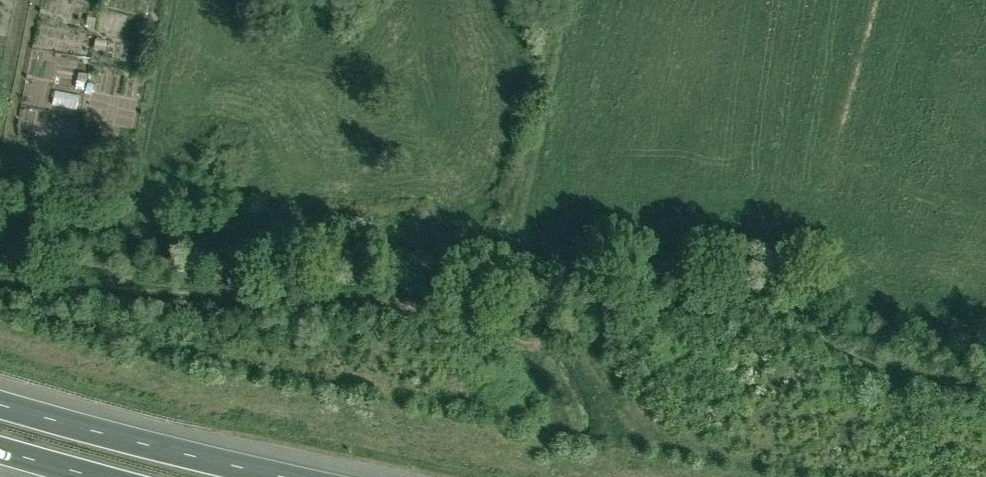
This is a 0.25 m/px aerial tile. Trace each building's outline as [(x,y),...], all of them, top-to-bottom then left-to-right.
[(88,17),(86,25),(93,27),(95,19),(88,17)] [(105,50),(107,41),(95,39),(94,49),(105,50)]
